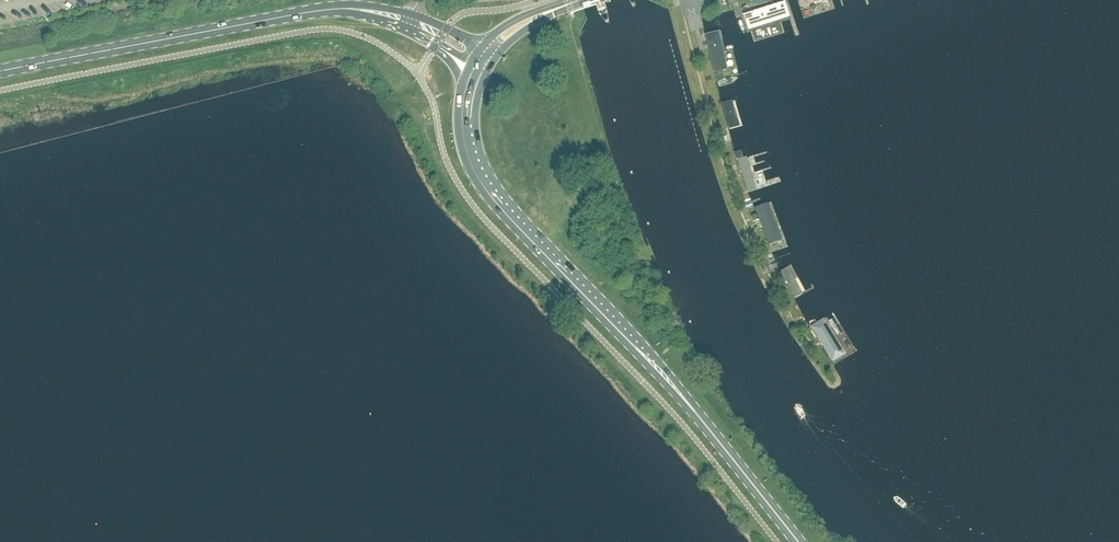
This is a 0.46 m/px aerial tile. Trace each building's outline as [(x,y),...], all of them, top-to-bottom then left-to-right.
[(800,9),(827,0),(798,0),(800,9)] [(776,4),(744,14),(749,30),(791,18),(786,1),(776,4)] [(706,34),(715,73),(728,70),(719,31),(706,34)] [(723,103),(730,130),(742,127),(735,99),(723,103)] [(738,160),(748,192),(762,188),(752,156),(738,160)] [(768,203),(755,208),(769,246),(782,241),(768,203)] [(780,271),(795,298),(802,294),(788,267),(780,271)] [(824,319),(810,328),(833,364),(844,356),(824,319)]
